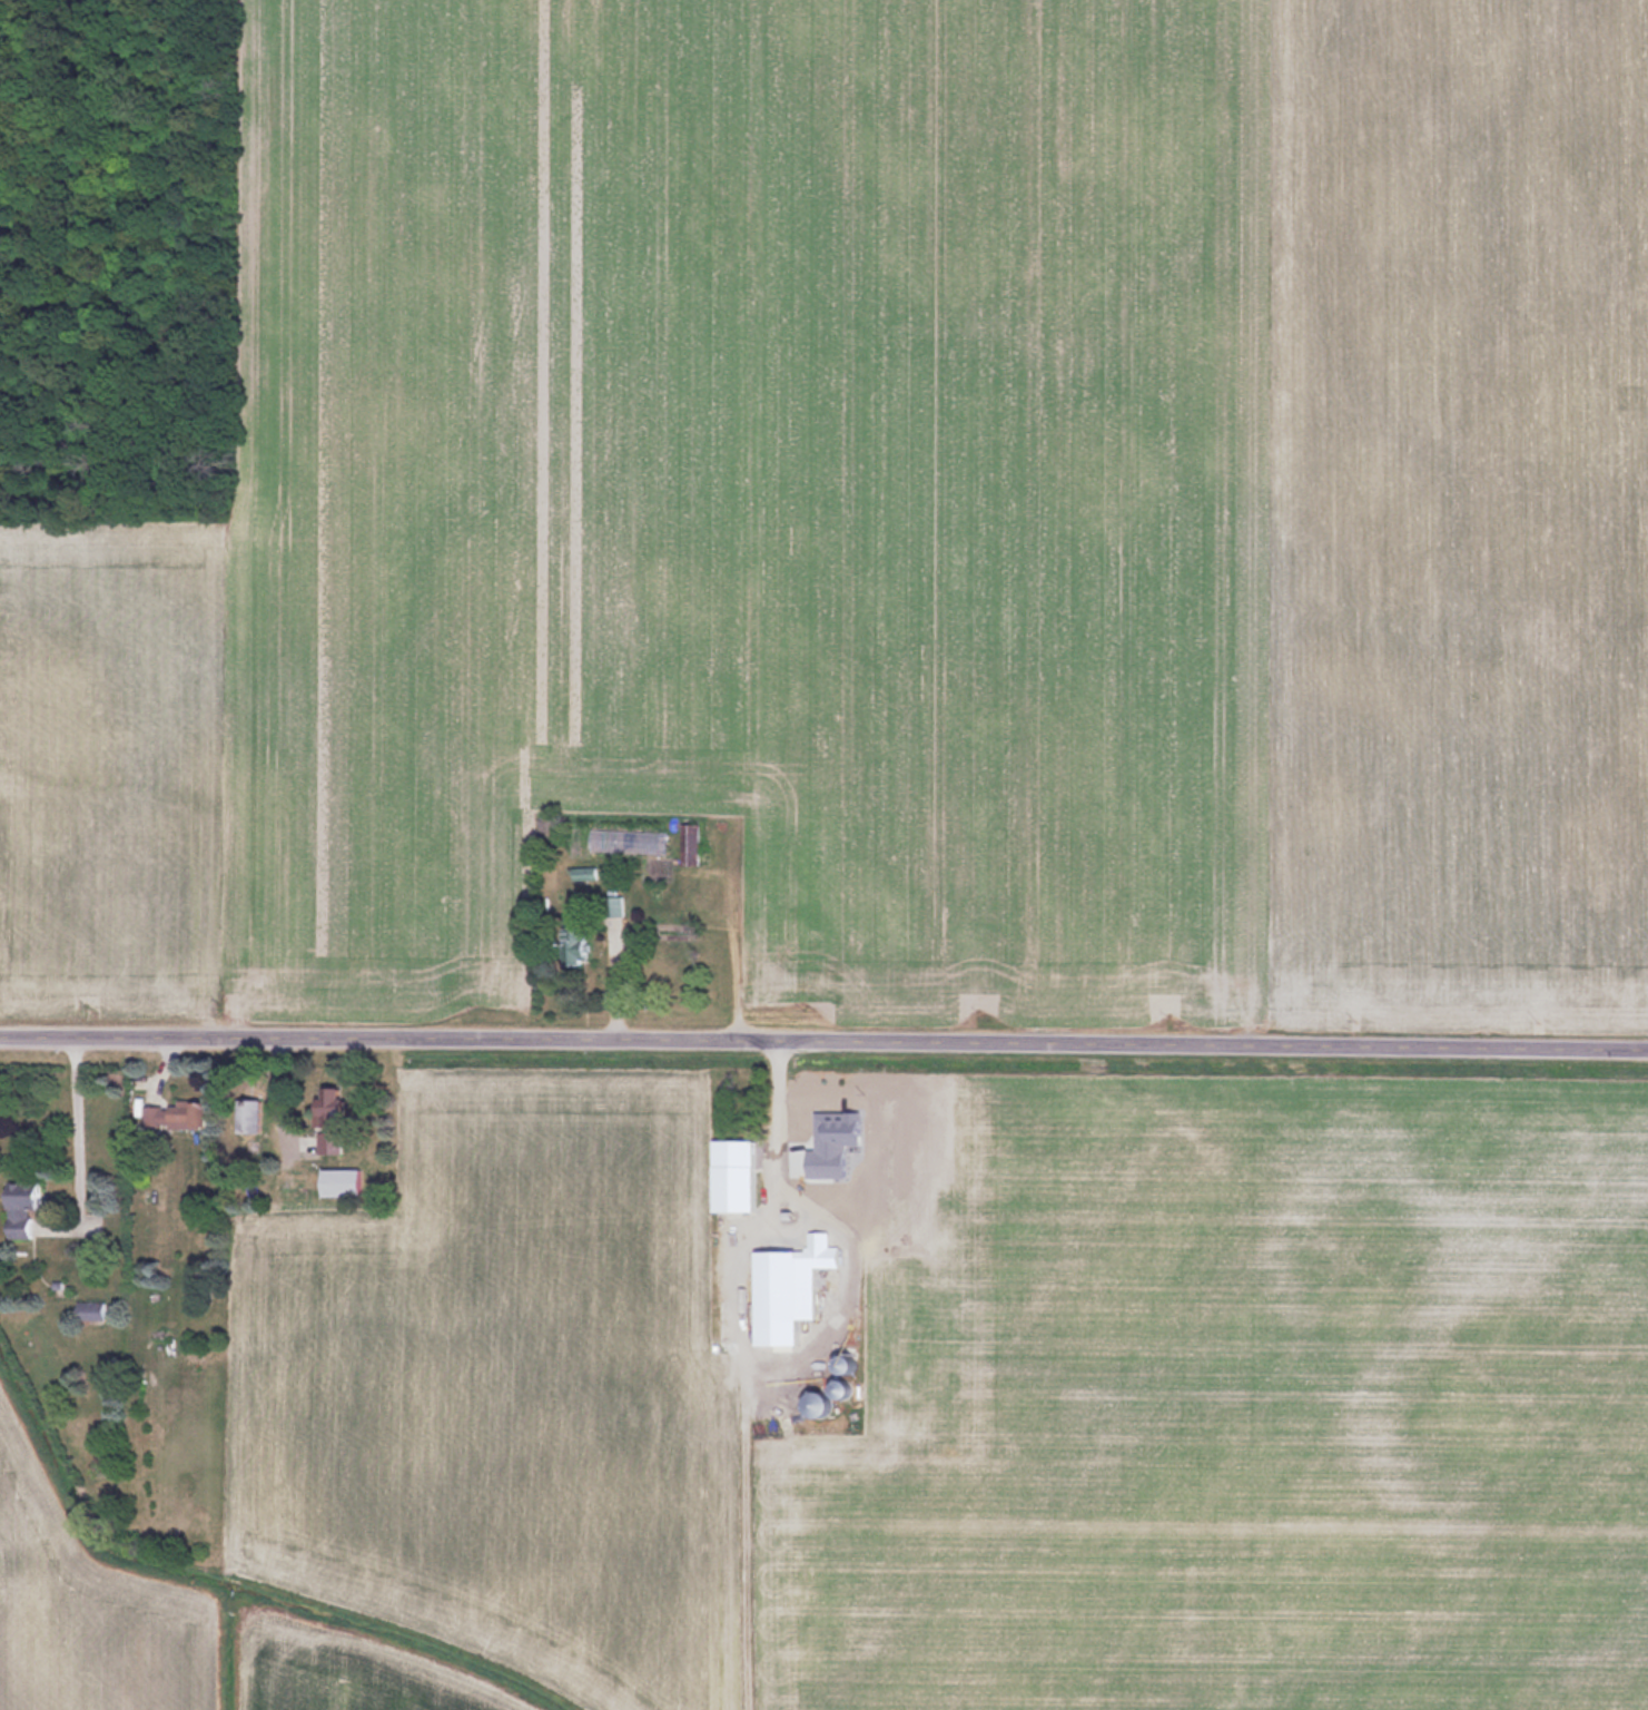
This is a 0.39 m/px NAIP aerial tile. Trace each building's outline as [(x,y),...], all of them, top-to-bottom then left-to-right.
[(684,866),(704,866),(704,824),(684,824),(684,866)] [(600,869),(576,869),(576,881),(600,881),(600,869)] [(571,927),(571,964),(594,964),(594,927),(571,927)] [(348,1154),(348,1088),(324,1088),(324,1154),(348,1154)] [(837,1124),(843,1124),(843,1113),(838,1113),(838,1096),(825,1096),(825,1108),(817,1108),(817,1144),(837,1144),(837,1124)] [(267,1133),(267,1102),(244,1102),(244,1133),(267,1133)] [(147,1103),(147,1127),(214,1127),(214,1103),(147,1103)] [(742,1166),(717,1166),(718,1210),(760,1210),(760,1144),(742,1145),(742,1166)] [(13,1236),(35,1237),(36,1208),(47,1209),(47,1181),(14,1180),(13,1236)] [(810,1232),(810,1266),(843,1266),(843,1248),(831,1248),(831,1232),(810,1232)] [(804,1319),(804,1250),(762,1250),(762,1319),(804,1319)] [(109,1319),(109,1301),(81,1301),(80,1319),(109,1319)]
